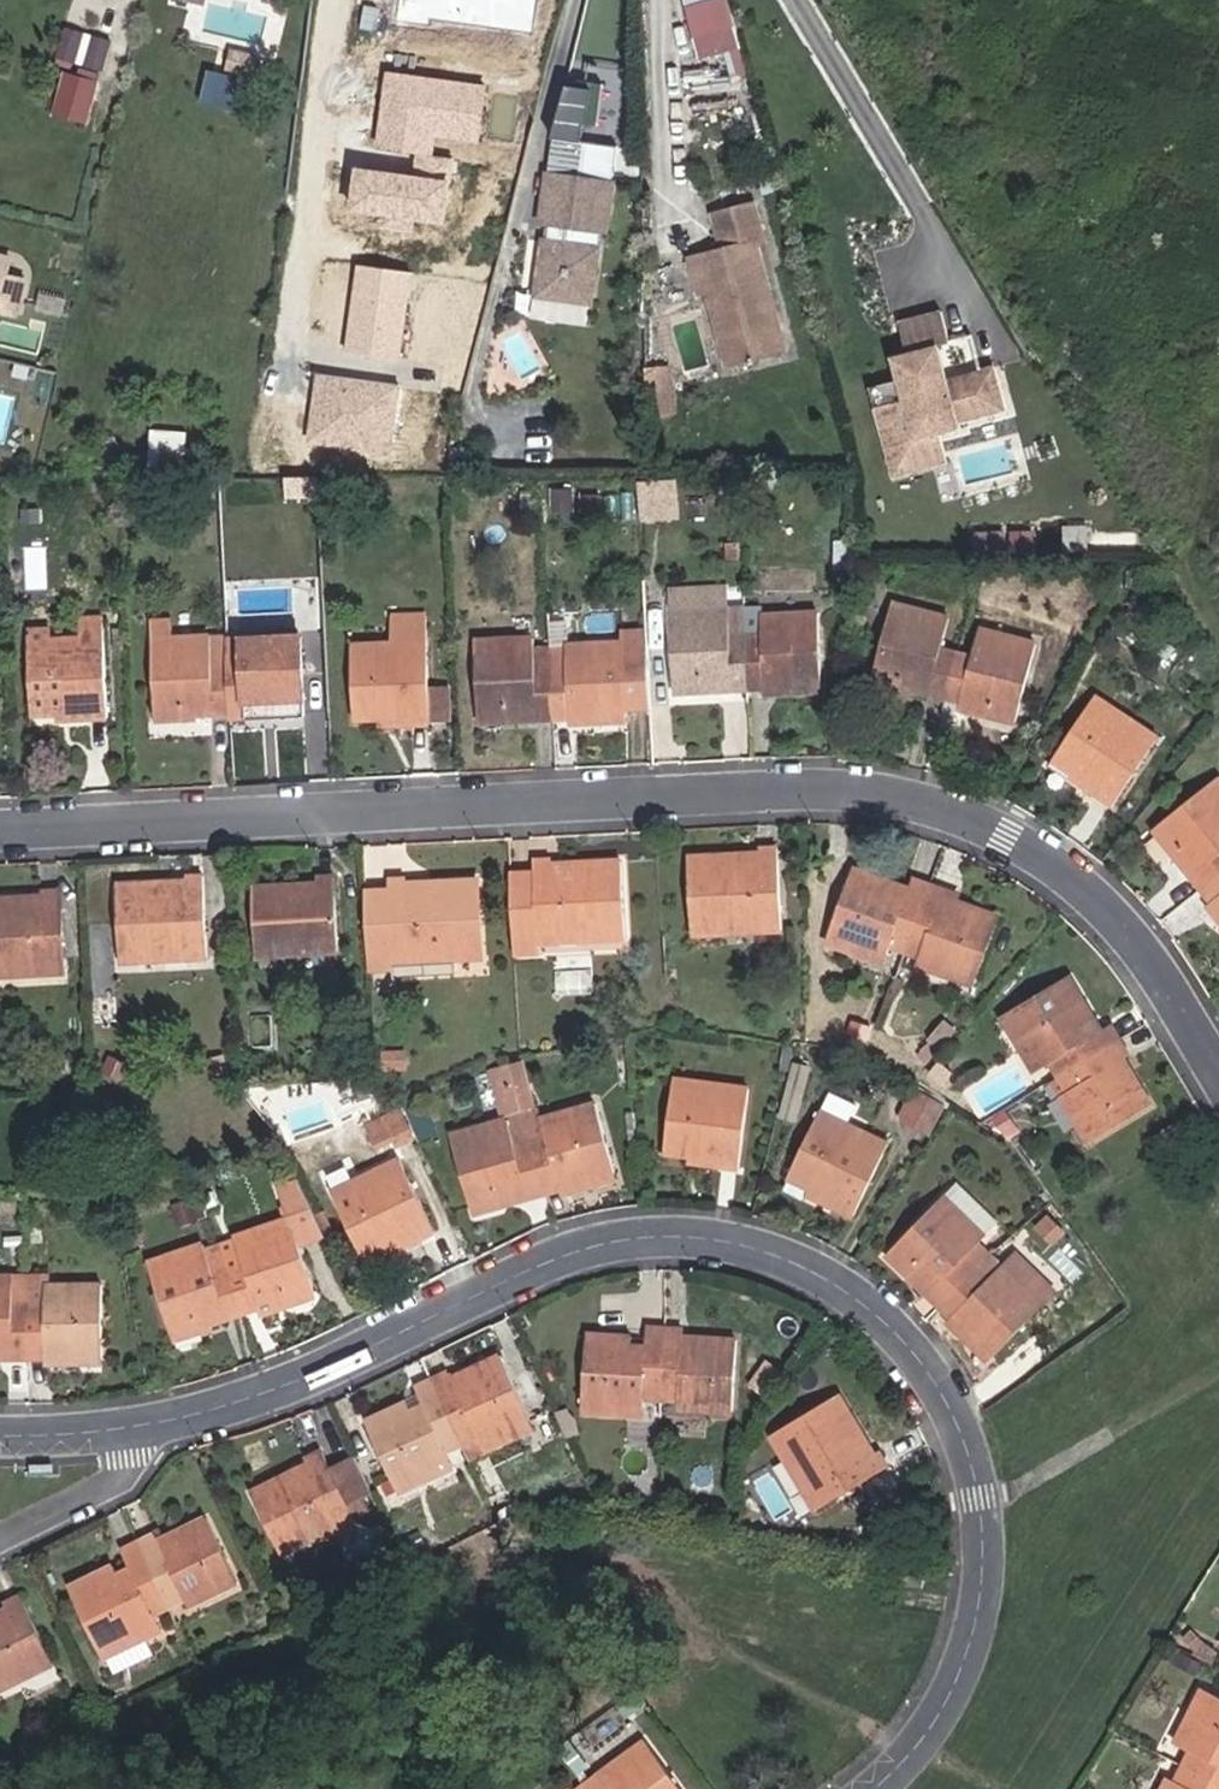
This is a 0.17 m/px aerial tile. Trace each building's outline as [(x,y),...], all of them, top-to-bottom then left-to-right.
[(395,23),(428,28),(429,18),(532,32),(537,0),(398,0),(395,23)] [(732,0),(729,0),(691,10),(697,35),(738,24),(732,0)] [(58,60),(107,72),(116,39),(67,26),(58,60)] [(273,66),(277,43),(253,39),(248,62),(273,66)] [(102,73),(63,64),(51,114),(90,123),(102,73)] [(489,85),(387,71),(376,147),(416,153),(414,168),(456,174),(458,159),(433,156),(435,137),(481,143),(489,85)] [(615,140),(552,131),(539,218),(566,222),(563,239),(543,236),(535,287),(586,295),(594,243),(573,241),(576,224),(602,228),(615,140)] [(454,181),(355,168),(350,211),(383,215),(381,227),(413,231),(414,222),(448,227),(454,181)] [(712,204),(721,240),(685,249),(695,286),(705,283),(724,354),(780,339),(752,233),(759,231),(749,194),(712,204)] [(2,291),(9,264),(0,262),(0,291),(2,291)] [(414,271),(358,264),(347,353),(403,360),(414,271)] [(903,390),(874,398),(885,438),(960,417),(958,412),(1002,399),(1004,399),(992,355),(978,359),(945,369),(935,334),(947,331),(938,301),(896,313),(905,343),(891,348),(897,370),(903,390)] [(945,369),(978,359),(969,325),(947,331),(935,334),(945,369)] [(668,359),(649,360),(651,405),(669,405),(668,359)] [(868,378),(874,398),(903,390),(897,370),(868,378)] [(400,387),(320,375),(309,445),(389,457),(400,387)] [(885,438),(893,467),(947,452),(939,423),(885,438)] [(151,460),(189,461),(190,429),(152,429),(151,460)] [(679,477),(636,480),(639,521),(682,519),(679,477)] [(1033,546),(1033,530),(1001,530),(1001,546),(1033,546)] [(668,588),(669,606),(732,605),(732,587),(668,588)] [(947,689),(958,645),(946,641),(954,610),(897,595),(878,671),(947,689)] [(747,613),(747,605),(732,605),(669,606),(672,685),(751,684),(747,613)] [(92,629),(52,631),(34,631),(37,695),(77,695),(77,711),(114,710),(110,611),(92,611),(92,629)] [(751,684),(834,681),(831,612),(747,613),(751,684)] [(34,631),(52,631),(51,613),(34,613),(34,631)] [(437,725),(433,620),(392,621),(392,645),(352,647),(354,714),(396,712),(396,726),(437,725)] [(650,707),(645,624),(618,625),(619,641),(622,709),(650,707)] [(974,648),(958,645),(947,689),(1017,706),(1037,639),(981,624),(974,648)] [(219,702),(234,701),(232,632),(215,633),(215,627),(155,628),(159,716),(219,715),(219,702)] [(232,632),(234,701),(250,700),(251,718),(313,716),(308,631),(232,632)] [(551,712),(548,643),(528,643),(528,632),(476,634),(478,716),(551,712)] [(619,641),(548,643),(551,712),(622,709),(619,641)] [(751,684),(751,699),(834,696),(834,681),(751,684)] [(947,689),(943,705),(1013,724),(1017,706),(947,689)] [(1155,730),(1092,690),(1051,762),(1076,777),(1070,786),(1110,809),(1155,730)] [(36,712),(77,711),(77,695),(37,695),(36,712)] [(623,728),(622,709),(551,712),(552,729),(623,728)] [(1213,772),(1149,828),(1194,883),(1218,862),(1218,779),(1213,772)] [(692,864),(696,954),(781,951),(776,848),(742,850),(742,861),(692,864)] [(531,863),(532,881),(536,944),(619,940),(615,870),(559,872),(559,862),(531,863)] [(1194,883),(1218,913),(1218,862),(1194,883)] [(905,949),(931,878),(916,872),(905,903),(887,897),(894,879),(850,863),(822,938),(883,960),(889,943),(905,949)] [(119,879),(123,960),(209,958),(205,865),(181,866),(181,877),(119,879)] [(253,885),(256,972),(343,968),(338,873),(315,874),(315,882),(253,885)] [(65,963),(63,875),(38,876),(38,890),(0,890),(0,964),(65,963)] [(950,885),(931,878),(905,949),(920,955),(914,972),(975,995),(1003,920),(946,898),(950,885)] [(387,880),(392,975),(478,972),(473,890),(416,892),(415,879),(387,880)] [(532,881),(510,882),(516,960),(536,959),(536,944),(532,881)] [(1066,1070),(1125,1034),(1117,1020),(1093,1035),(1082,1017),(1094,1009),(1071,970),(1003,1009),(1037,1069),(1058,1057),(1066,1070)] [(945,1039),(963,1020),(957,1014),(939,1034),(945,1039)] [(971,1027),(963,1020),(945,1039),(953,1047),(971,1027)] [(1135,1051),(1125,1034),(1066,1070),(1077,1086),(1058,1097),(1089,1150),(1154,1112),(1123,1060),(1135,1051)] [(408,1042),(381,1045),(383,1066),(409,1065),(408,1042)] [(736,1163),(748,1085),(673,1074),(663,1142),(688,1146),(686,1156),(736,1163)] [(541,1129),(530,1131),(545,1181),(612,1161),(592,1090),(535,1106),(541,1129)] [(938,1104),(913,1092),(898,1122),(923,1134),(938,1104)] [(398,1100),(380,1108),(397,1144),(415,1134),(398,1100)] [(545,1181),(530,1131),(510,1137),(504,1109),(452,1122),(472,1203),(545,1181)] [(887,1141),(816,1112),(790,1176),(813,1185),(809,1196),(858,1215),(887,1141)] [(432,1228),(399,1156),(327,1191),(357,1254),(384,1242),(388,1250),(432,1228)] [(286,1207),(301,1239),(324,1230),(297,1172),(275,1182),(286,1207)] [(941,1296),(978,1262),(969,1251),(991,1229),(950,1186),(890,1242),(941,1296)] [(242,1254),(224,1261),(241,1303),(260,1295),(263,1304),(319,1281),(301,1239),(286,1207),(232,1229),(242,1254)] [(1064,1235),(1045,1214),(1033,1225),(1052,1246),(1064,1235)] [(241,1303),(224,1261),(210,1267),(198,1236),(144,1259),(177,1339),(217,1323),(213,1314),(241,1303)] [(989,1273),(978,1262),(941,1296),(998,1355),(1050,1306),(1005,1258),(989,1273)] [(24,1286),(9,1287),(8,1263),(0,1263),(0,1343),(26,1343),(24,1286)] [(37,1286),(24,1286),(26,1343),(101,1340),(98,1264),(37,1267),(37,1286)] [(633,1391),(658,1392),(655,1316),(636,1316),(635,1330),(575,1327),(575,1411),(633,1411),(633,1391)] [(655,1316),(658,1392),(677,1392),(677,1402),(729,1403),(729,1331),(678,1331),(678,1316),(655,1316)] [(430,1374),(461,1438),(478,1429),(486,1445),(538,1420),(500,1352),(453,1375),(448,1365),(430,1374)] [(444,1446),(461,1438),(430,1374),(413,1382),(418,1393),(366,1417),(400,1487),(452,1462),(444,1446)] [(846,1382),(776,1419),(815,1498),(896,1454),(887,1438),(878,1444),(846,1382)] [(355,1481),(367,1475),(347,1432),(317,1446),(311,1432),(287,1444),(291,1450),(240,1476),(271,1535),(312,1515),(307,1505),(355,1481)] [(307,1505),(312,1515),(361,1492),(355,1481),(307,1505)] [(128,1528),(160,1591),(178,1582),(182,1590),(231,1565),(197,1503),(149,1529),(145,1520),(128,1528)] [(145,1598),(160,1591),(128,1528),(112,1536),(118,1548),(60,1577),(99,1649),(116,1641),(128,1665),(169,1644),(157,1619),(145,1598)] [(52,1652),(15,1581),(0,1589),(0,1678),(52,1652)] [(1199,1683),(1188,1708),(1199,1713),(1185,1743),(1196,1748),(1189,1764),(1218,1778),(1218,1692),(1199,1683)] [(1199,1713),(1188,1708),(1175,1739),(1185,1743),(1199,1713)] [(589,1788),(675,1788),(629,1724),(578,1761),(594,1785),(589,1788)] [(1189,1764),(1176,1758),(1163,1788),(1179,1788),(1189,1764)] [(1189,1764),(1179,1788),(1218,1788),(1218,1778),(1189,1764)]
